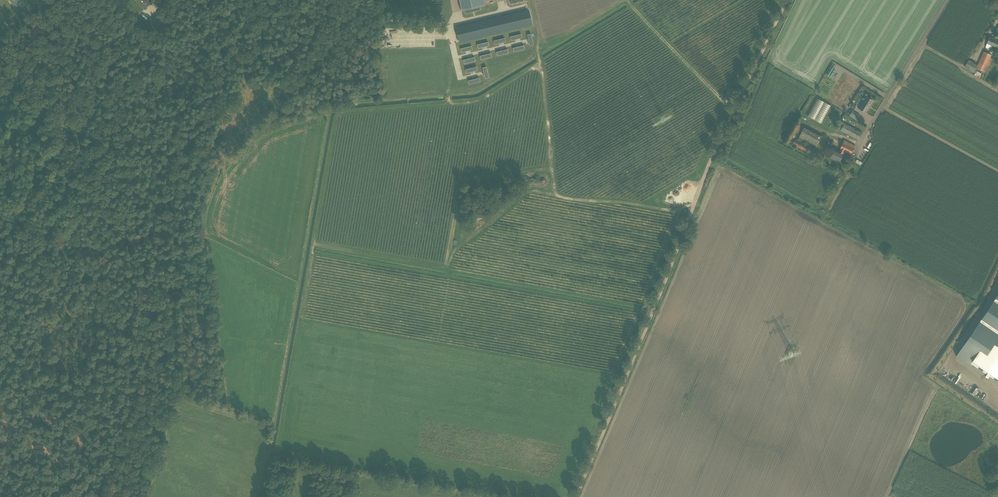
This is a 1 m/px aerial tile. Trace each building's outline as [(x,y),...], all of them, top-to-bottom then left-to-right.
[(144,10),(151,3),(148,0),(135,0),(144,10)] [(461,11),(485,5),(484,0),(459,0),(461,11)] [(459,42),(532,24),(529,10),(456,28),(459,42)] [(990,37),(987,43),(997,48),(997,40),(990,37)] [(987,73),(993,59),(990,58),(992,55),(984,51),(976,68),(987,73)] [(969,60),(965,67),(973,72),(978,65),(969,60)] [(725,96),(732,99),(736,89),(729,86),(725,96)] [(859,108),(866,113),(874,101),(867,96),(859,108)] [(809,116),(821,123),(830,106),(828,106),(822,117),(812,111),(809,116)] [(859,115),(853,111),(850,115),(857,119),(859,115)] [(841,130),(859,140),(862,133),(845,123),(841,130)] [(792,144),(801,127),(797,125),(788,142),(792,144)] [(804,127),(799,138),(818,146),(823,135),(804,127)] [(816,150),(796,139),(793,144),(813,155),(816,150)] [(845,151),(851,154),(855,146),(844,140),(840,149),(841,149),(839,152),(835,150),(832,157),(840,161),(844,154),(845,151)] [(957,356),(997,385),(997,296),(957,356)]
